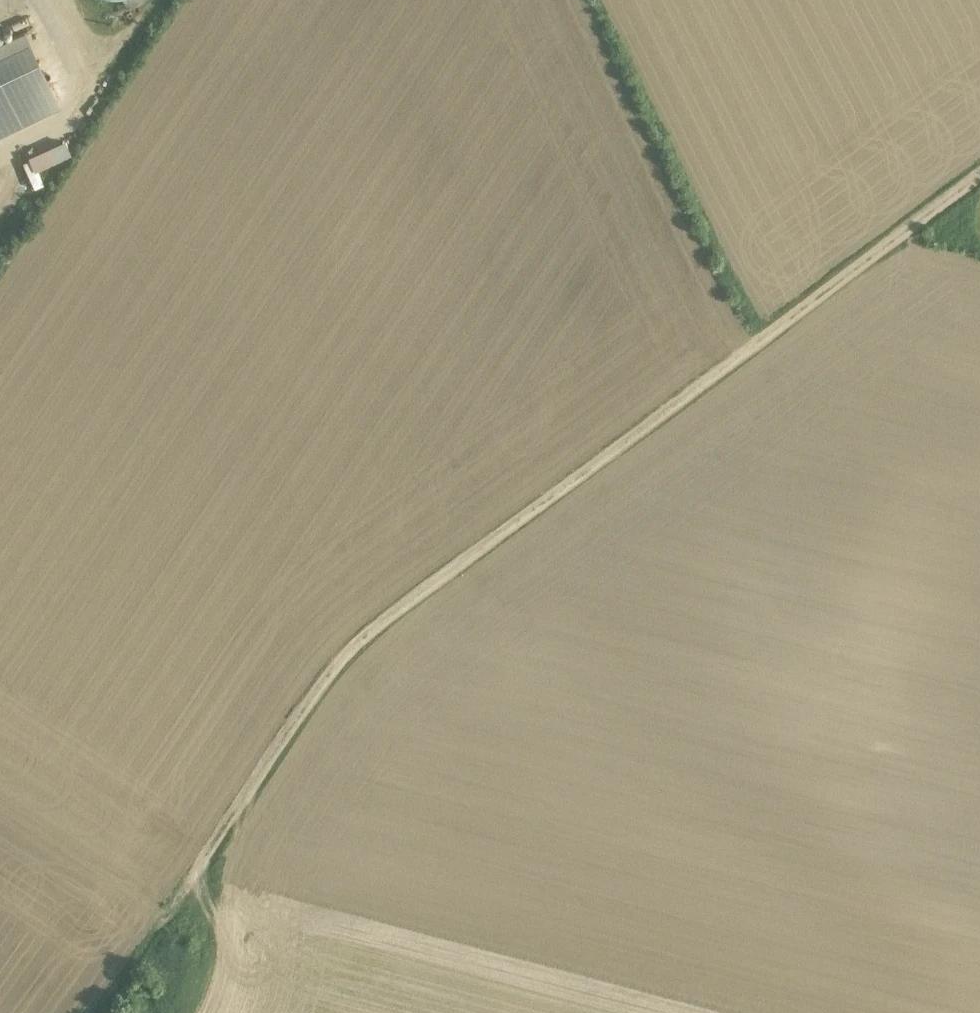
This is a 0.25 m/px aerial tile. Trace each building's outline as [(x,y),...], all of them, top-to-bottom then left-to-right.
[(0,46),(0,134),(56,107),(22,35),(0,46)]
